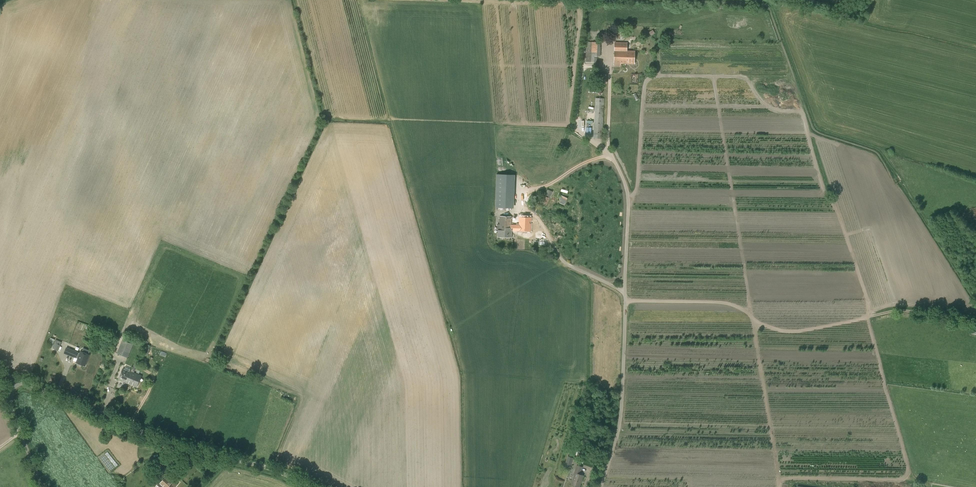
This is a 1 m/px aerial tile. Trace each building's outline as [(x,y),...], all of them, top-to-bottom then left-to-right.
[(591,62),(597,62),(597,56),(600,56),(600,46),(601,42),(591,42),(586,42),(586,51),(586,52),(586,53),(586,54),(586,55),(586,56),(586,59),(586,60),(586,62),(591,62)] [(634,64),(634,52),(626,52),(627,44),(615,44),(614,63),(634,64)] [(602,139),(604,99),(595,98),(593,138),(602,139)] [(514,208),(515,175),(497,174),(495,208),(514,208)] [(561,200),(560,203),(565,205),(568,198),(561,195),(559,199),(561,200)] [(512,237),(512,231),(531,232),(531,218),(519,217),(519,225),(511,225),(511,217),(500,216),(499,225),(497,224),(497,230),(498,230),(498,237),(512,237)] [(60,345),(61,342),(56,340),(52,348),(58,351),(60,345)] [(133,344),(123,340),(117,353),(128,357),(133,344)] [(78,353),(78,352),(66,348),(64,353),(76,358),(76,357),(78,358),(76,362),(85,366),(89,355),(81,351),(80,354),(78,353)] [(119,380),(129,384),(130,380),(129,379),(130,377),(128,376),(130,372),(130,371),(131,369),(125,367),(124,369),(123,369),(119,380)] [(131,372),(130,372),(128,376),(130,377),(129,379),(130,380),(129,384),(137,387),(141,376),(134,373),(136,368),(133,367),(131,372)] [(158,470),(167,465),(161,455),(152,461),(158,470)] [(575,473),(571,485),(578,486),(579,486),(583,476),(579,474),(582,467),(577,466),(574,473),(575,473)] [(177,485),(167,476),(160,484),(163,486),(175,486),(177,485)]
